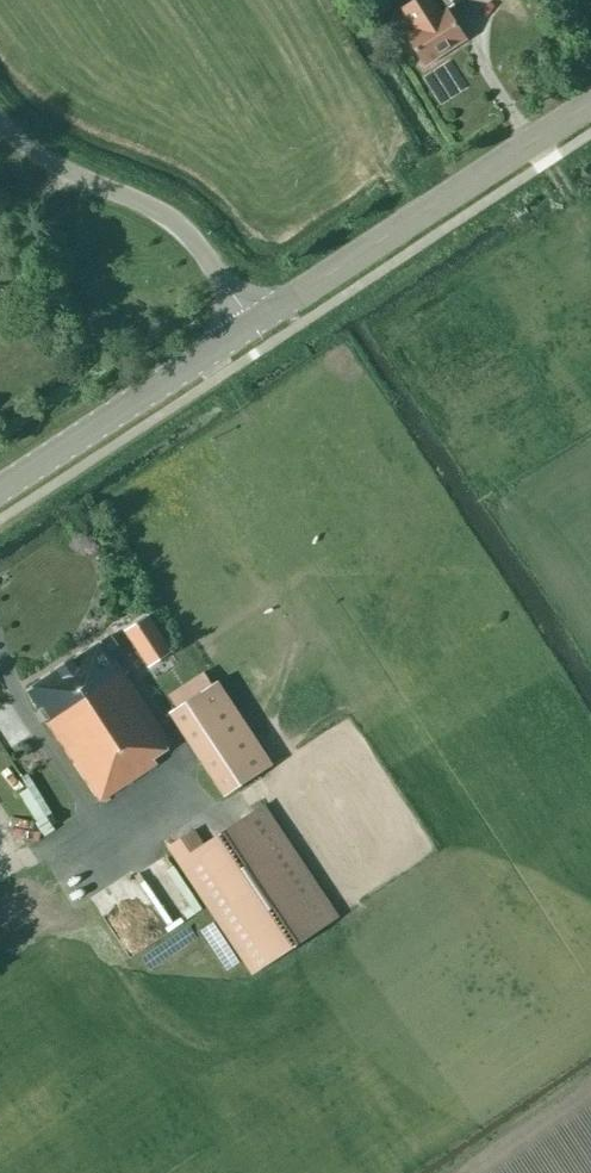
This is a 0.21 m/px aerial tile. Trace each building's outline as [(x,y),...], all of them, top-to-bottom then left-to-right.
[(433,0),(415,0),(402,8),(415,29),(406,35),(426,65),(466,39),(446,9),(441,12),(433,0)] [(446,9),(460,0),(441,0),(446,9)] [(147,615),(125,630),(149,665),(170,650),(147,615)] [(161,728),(115,658),(121,654),(109,635),(27,689),(100,800),(157,763),(153,757),(172,745),(161,728)] [(225,795),(273,764),(217,680),(211,684),(203,672),(166,696),(175,708),(169,711),(225,795)] [(33,826),(51,820),(30,758),(12,764),(33,826)] [(26,848),(0,805),(0,864),(26,848)] [(194,830),(168,847),(252,973),(338,916),(264,805),(204,845),(194,830)] [(172,930),(201,912),(154,837),(125,855),(172,930)]
